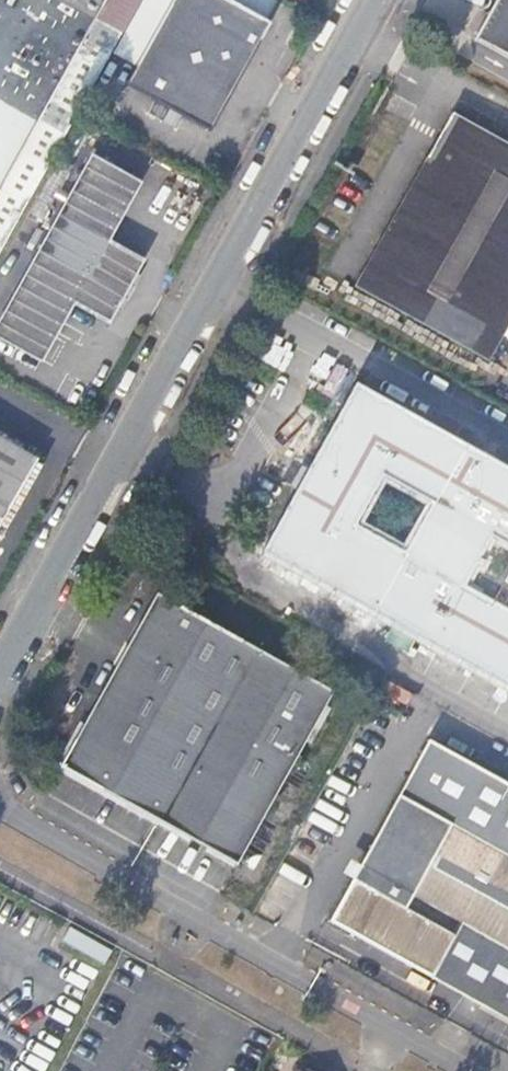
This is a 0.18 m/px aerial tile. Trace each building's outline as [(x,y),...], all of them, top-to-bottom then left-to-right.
[(62,136),(118,34),(57,0),(0,0),(0,100),(62,136)] [(118,34),(137,0),(57,0),(118,34)] [(121,36),(111,54),(137,70),(176,0),(141,0),(121,36)] [(137,70),(128,88),(210,136),(270,26),(267,24),(225,0),(176,0),(137,70)] [(267,24),(277,4),(269,0),(225,0),(267,24)] [(472,43),(507,63),(507,0),(496,0),(472,43)] [(62,136),(0,100),(0,248),(62,136)] [(356,286),(489,359),(507,325),(507,145),(453,113),(356,286)] [(0,323),(0,340),(40,361),(71,305),(108,323),(141,263),(105,243),(138,184),(90,158),(0,323)] [(262,550),(507,683),(507,466),(357,383),(262,550)] [(37,465),(0,444),(0,528),(37,465)] [(164,594),(69,766),(244,862),(339,689),(164,594)] [(330,921),(507,1020),(507,785),(429,742),(361,865),(367,868),(360,880),(353,877),(330,921)]
